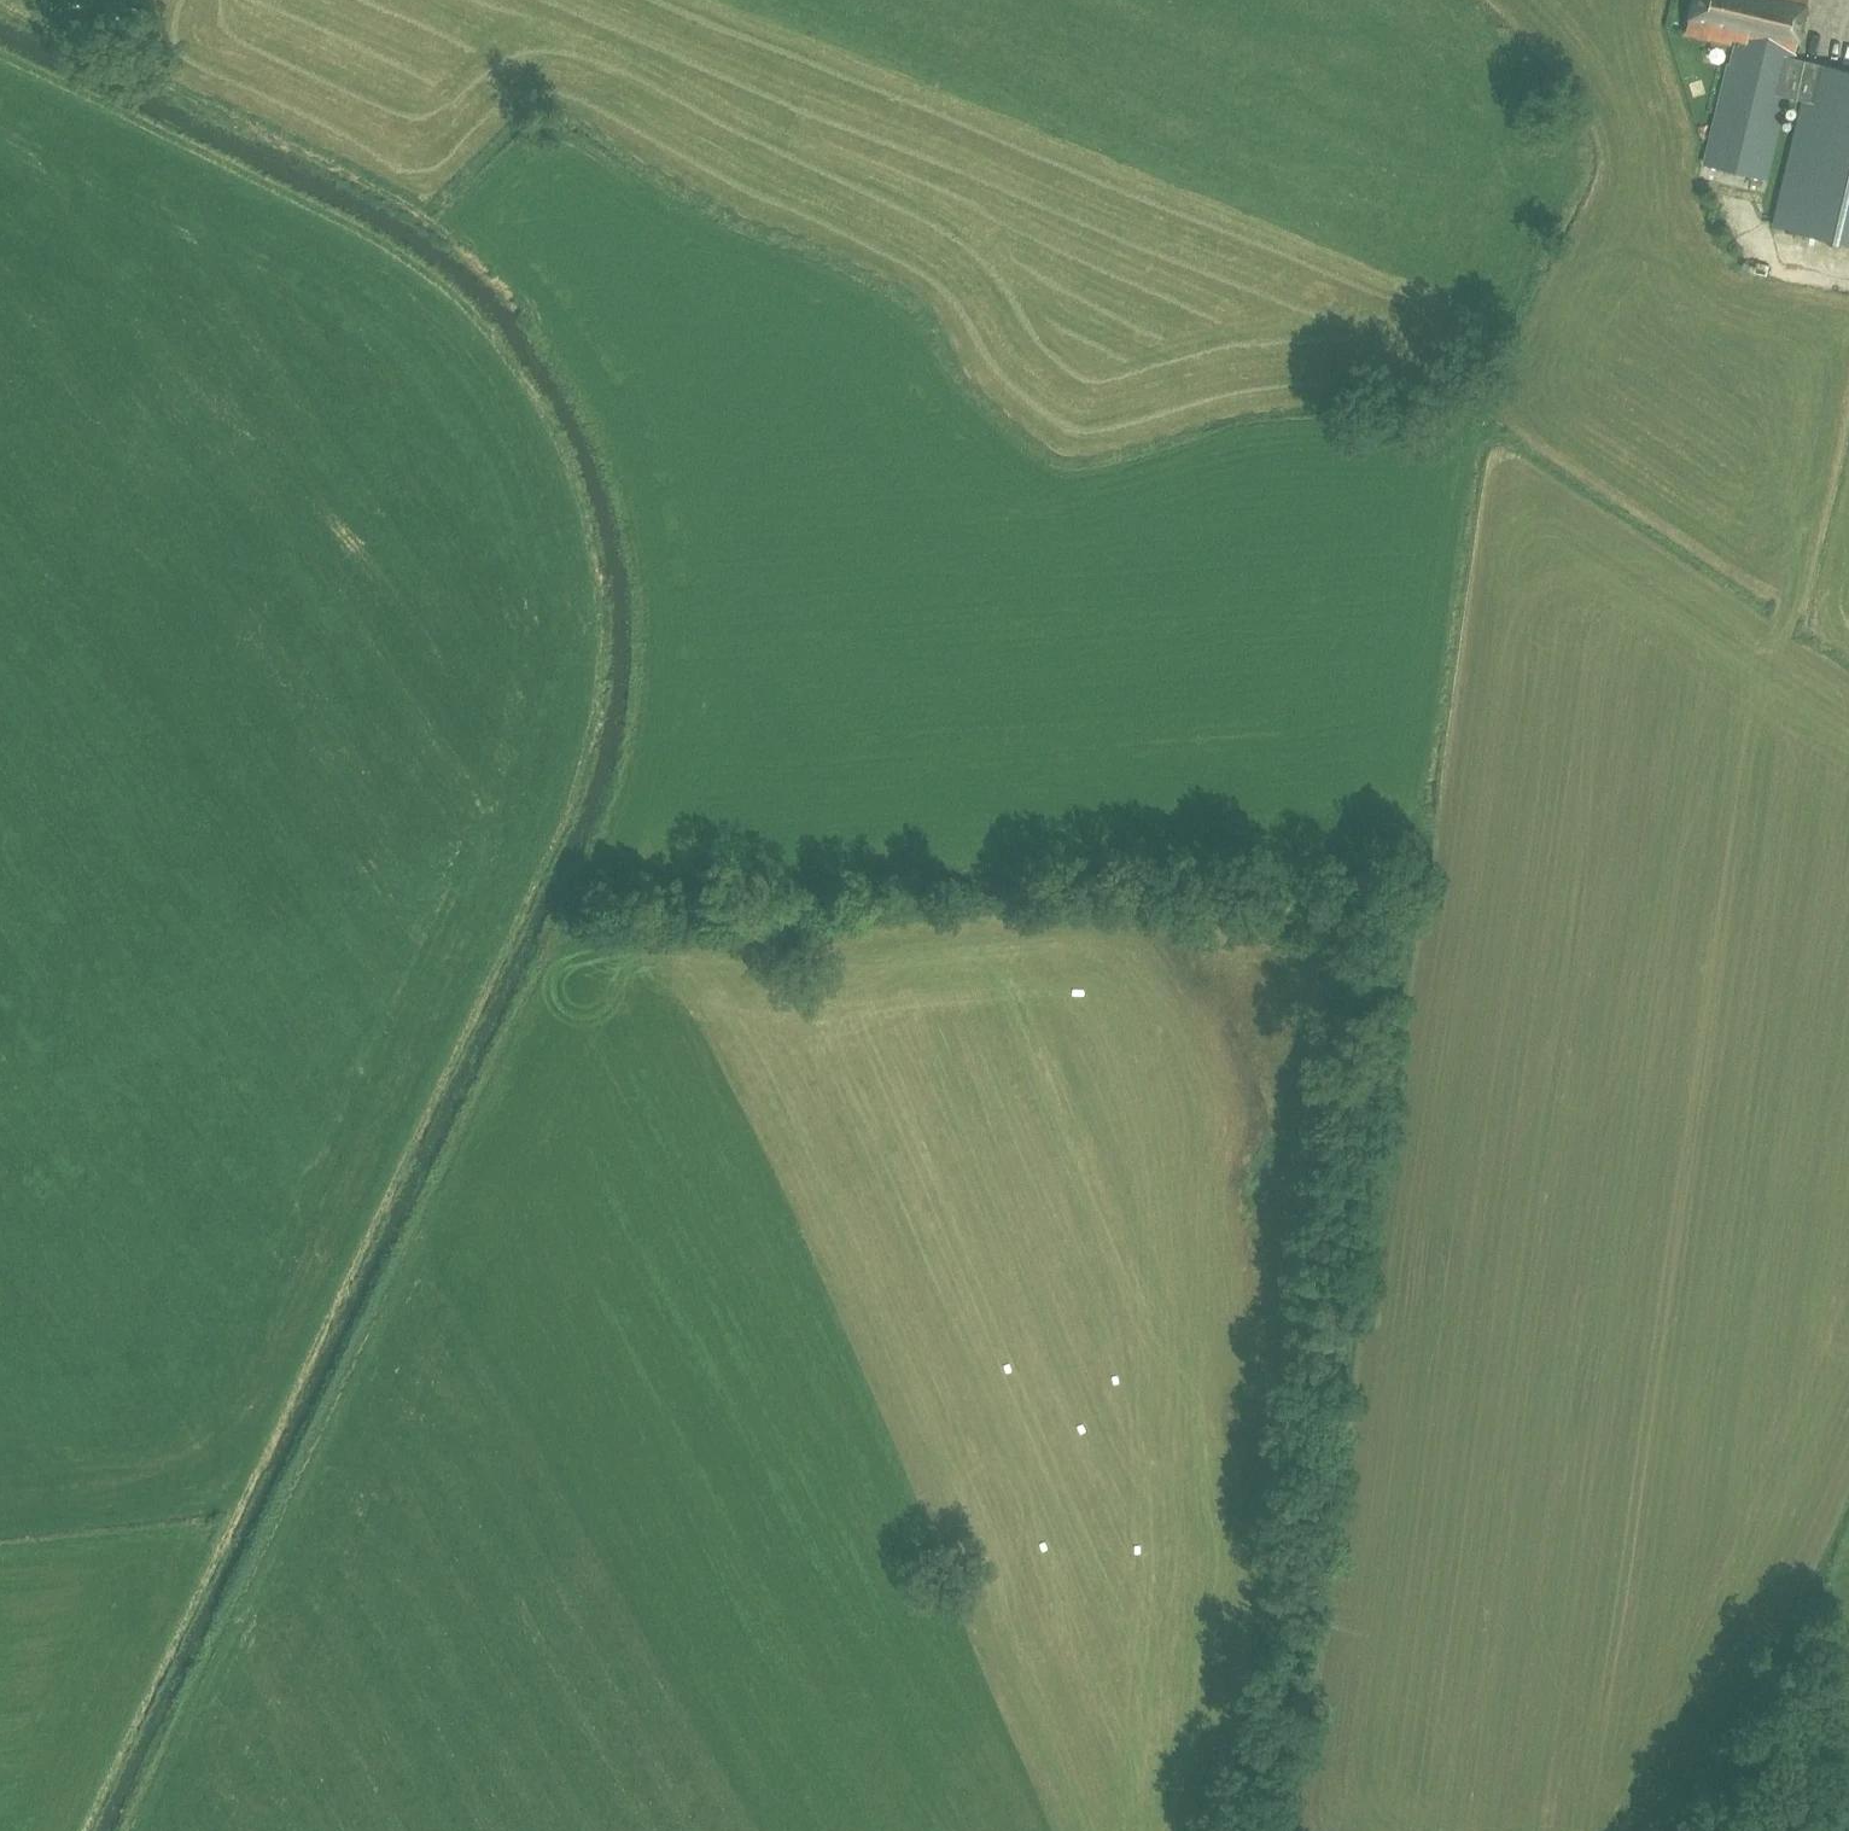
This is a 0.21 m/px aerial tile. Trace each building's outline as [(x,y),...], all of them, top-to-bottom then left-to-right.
[(1688,32),(1712,38),(1714,43),(1725,46),(1730,42),(1737,44),(1796,57),(1810,0),(1696,0),(1688,32)] [(1796,57),(1737,44),(1708,164),(1766,178),(1786,96),(1796,57)] [(1796,57),(1786,96),(1805,101),(1814,62),(1796,57)] [(1775,225),(1848,243),(1848,70),(1815,62),(1775,225)]
